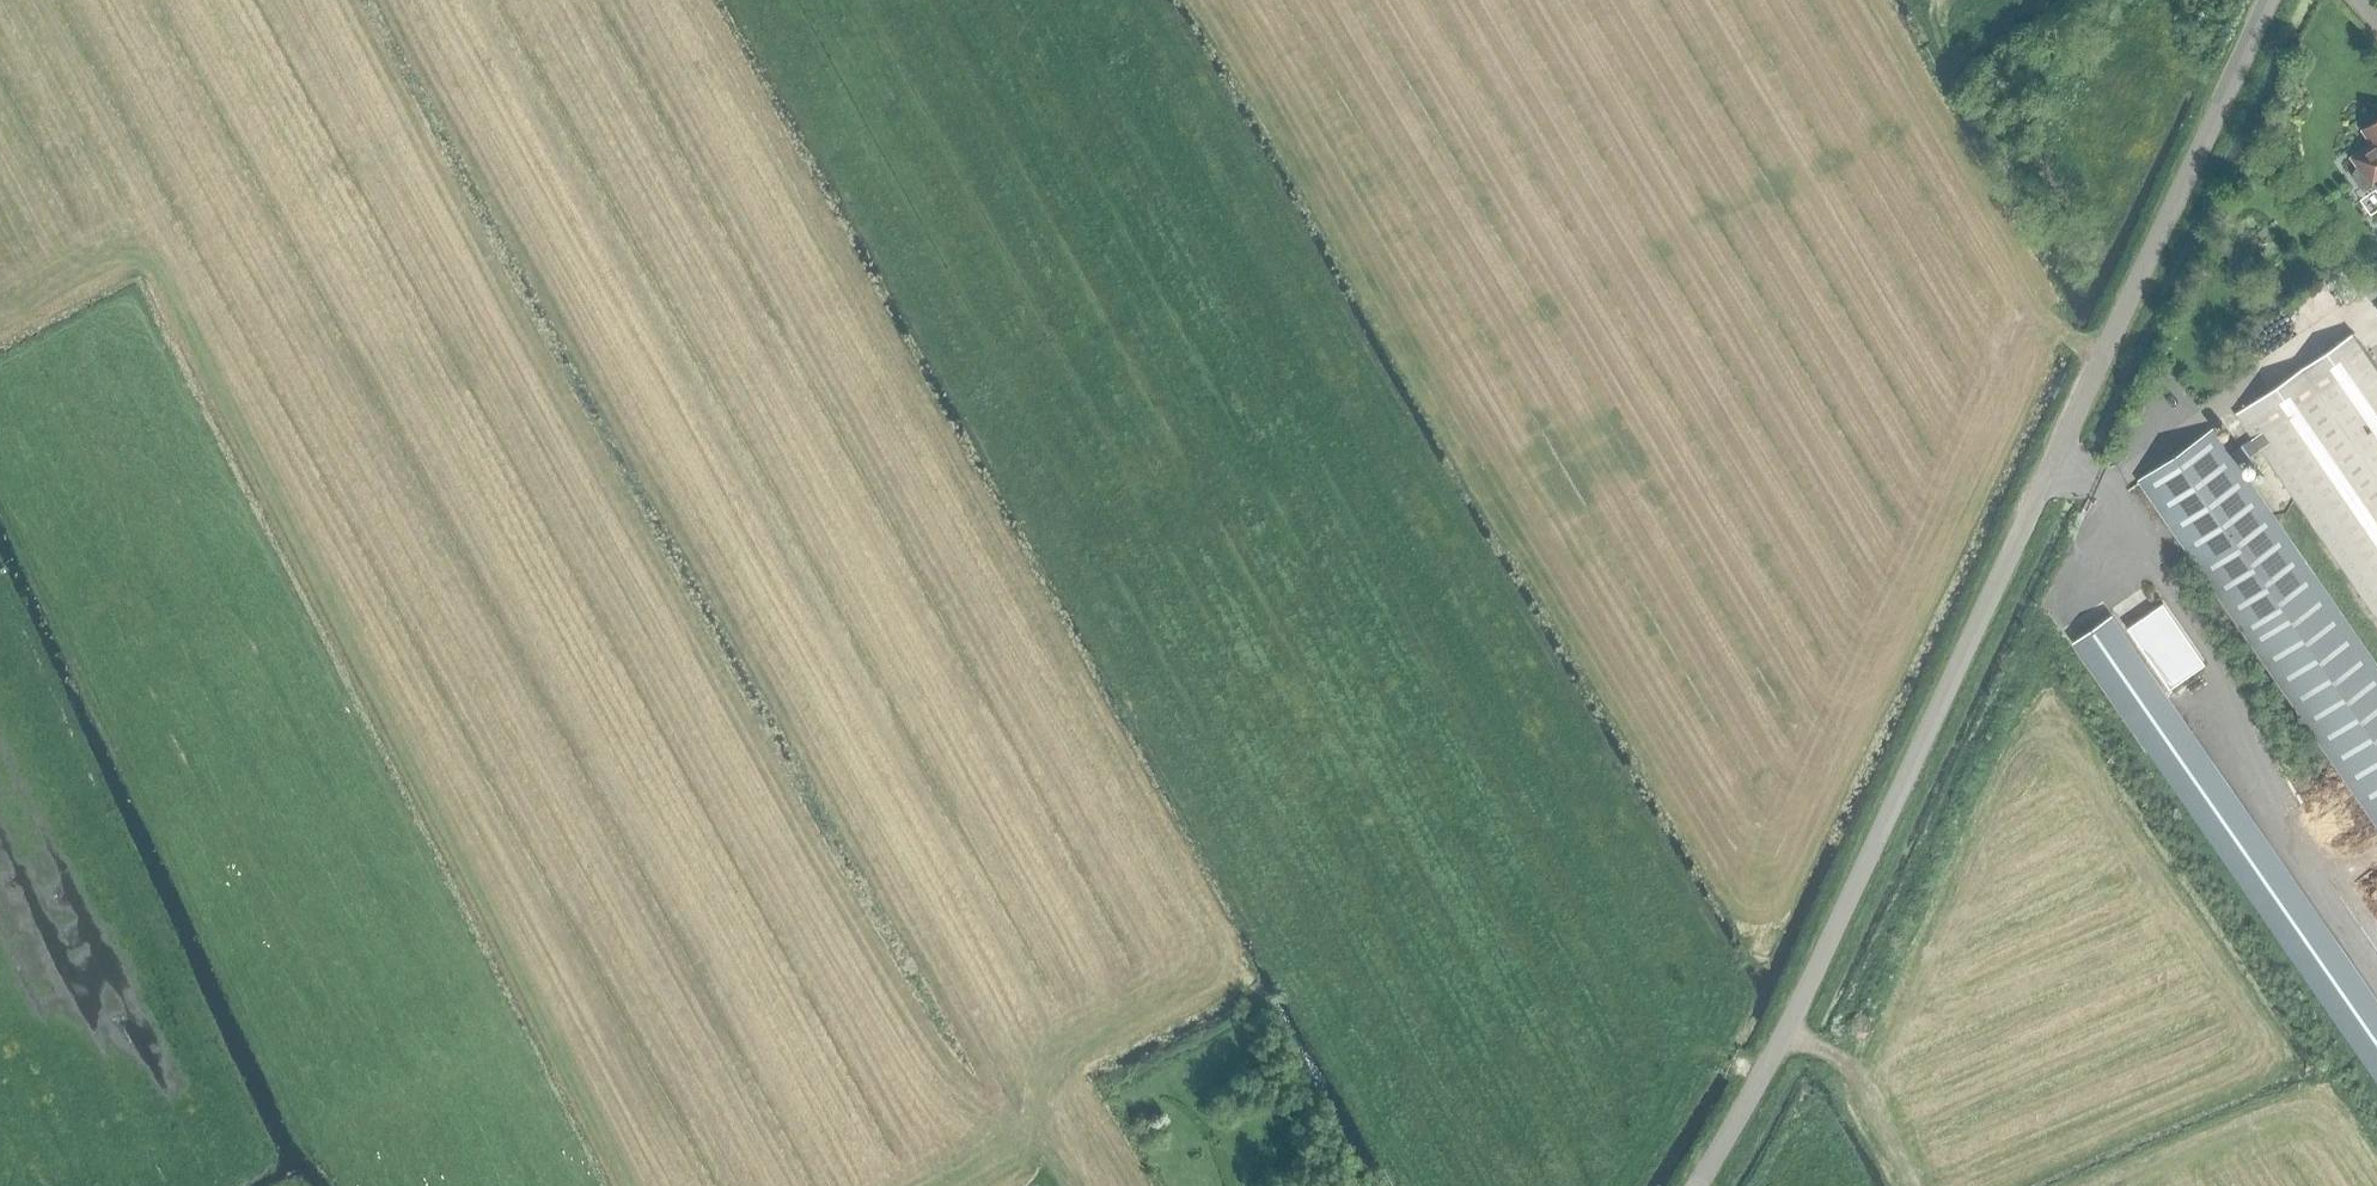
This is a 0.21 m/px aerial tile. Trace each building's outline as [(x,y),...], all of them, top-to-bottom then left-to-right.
[(2354,168),(2351,172),(2352,176),(2362,190),(2371,184),(2372,183),(2376,190),(2376,120),(2364,129),(2374,143),(2354,158),(2358,165),(2354,168)] [(2352,333),(2234,414),(2376,621),(2376,369),(2352,333)] [(2279,680),(2376,822),(2376,669),(2211,429),(2140,478),(2279,680)] [(2170,689),(2205,665),(2163,604),(2127,628),(2170,689)] [(2075,640),(2376,1077),(2376,1003),(2110,616),(2075,640)]
